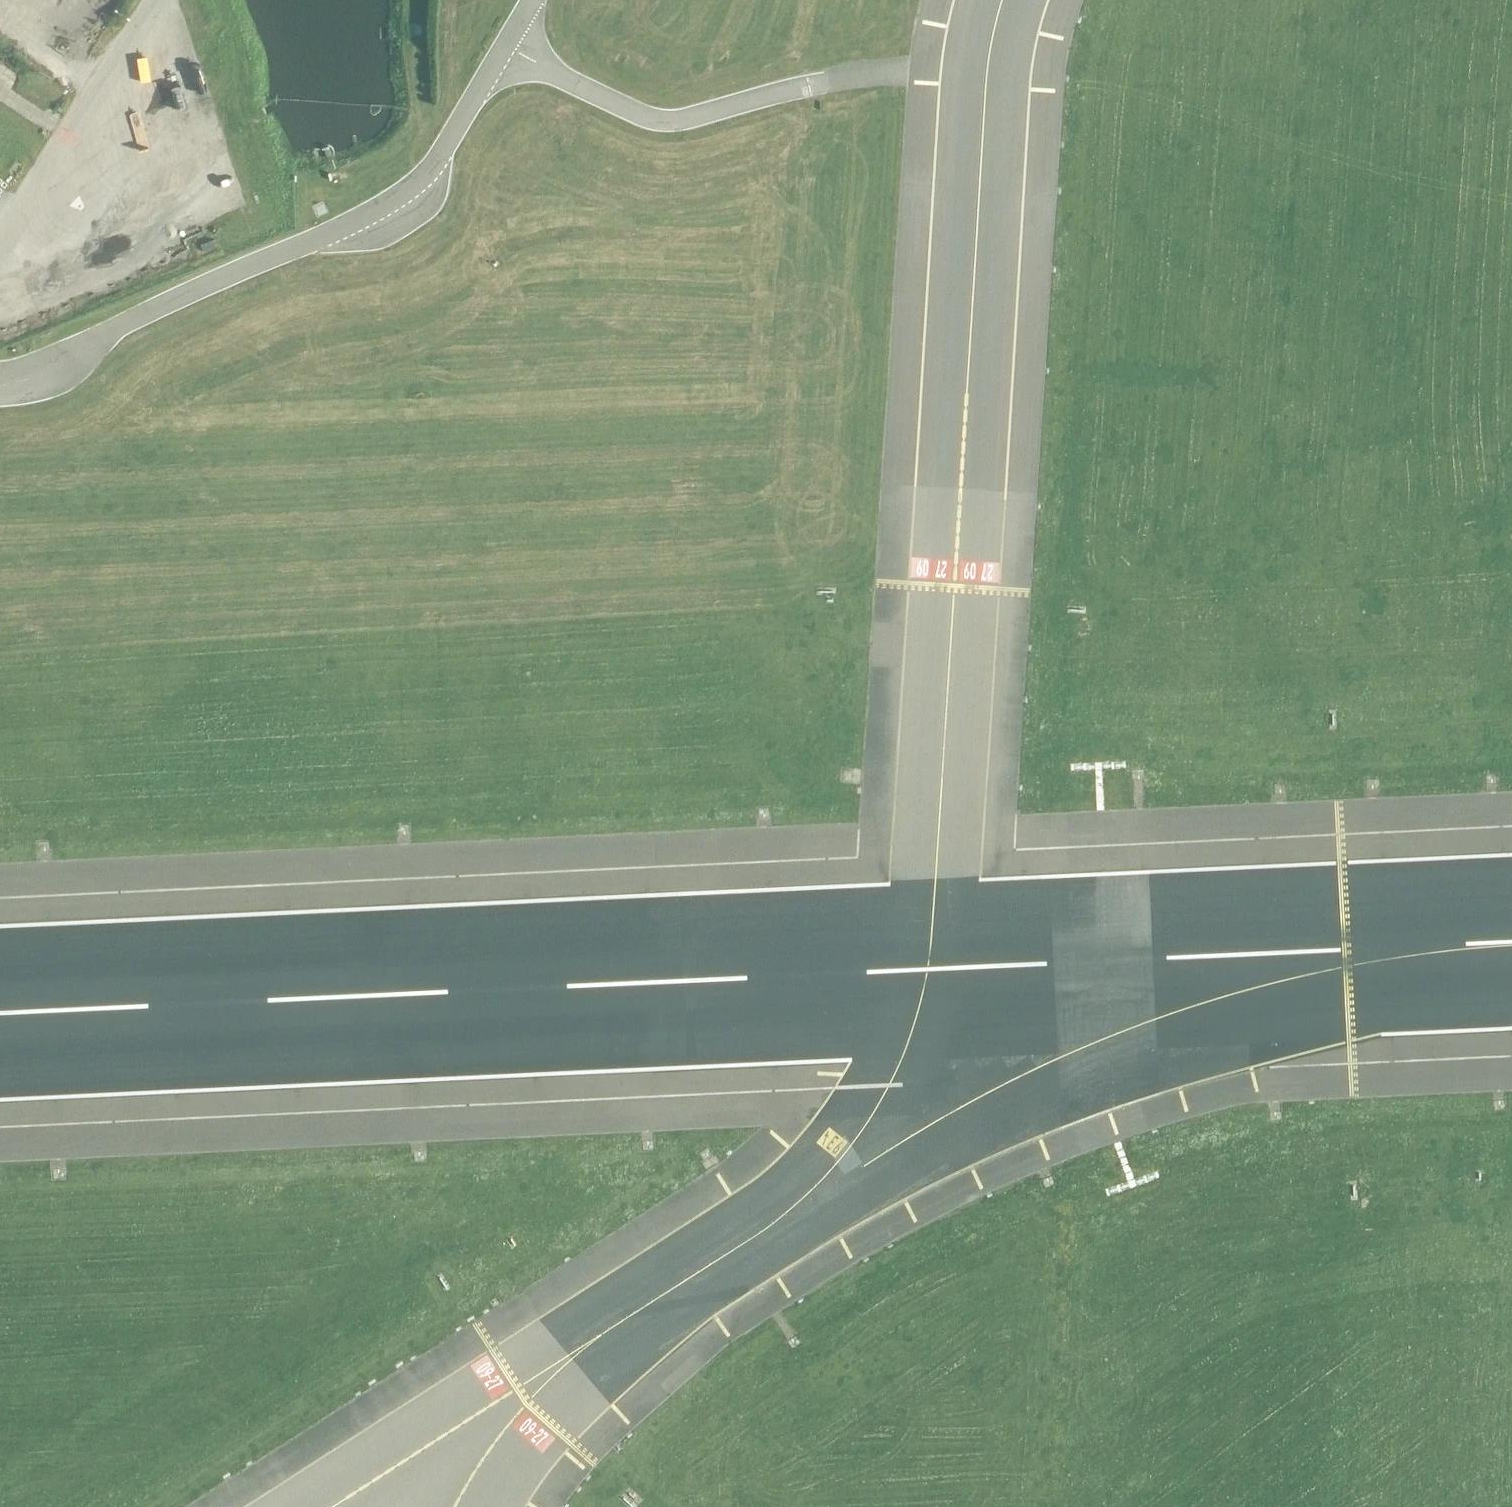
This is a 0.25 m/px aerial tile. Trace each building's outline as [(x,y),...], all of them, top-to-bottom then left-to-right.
[(82,0),(0,0),(79,51),(103,14),(82,0)]
